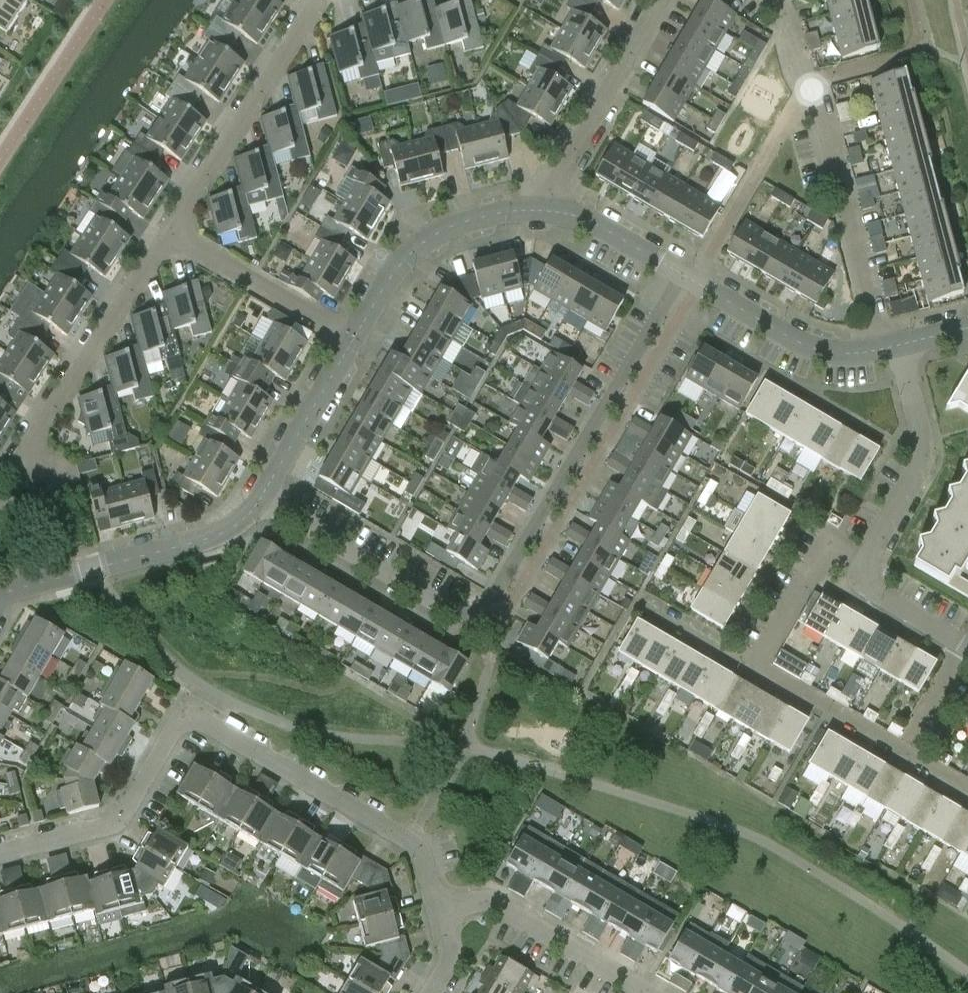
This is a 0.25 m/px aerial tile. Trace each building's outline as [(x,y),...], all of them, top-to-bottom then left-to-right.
[(6,34),(27,2),(24,0),(0,0),(0,30),(6,34)] [(236,3),(270,25),(283,5),(275,0),(237,0),(236,3)] [(445,46),(435,9),(436,8),(434,0),(419,0),(398,6),(407,43),(408,43),(424,39),(427,50),(445,46)] [(445,46),(462,41),(465,53),(484,48),(471,0),(456,0),(457,3),(436,8),(435,9),(445,46)] [(594,10),(578,0),(571,0),(566,7),(573,11),(562,30),(595,49),(607,30),(589,19),(594,10)] [(594,10),(600,0),(618,10),(624,0),(578,0),(594,10)] [(694,15),(726,33),(736,15),(711,0),(703,0),(694,15)] [(831,15),(866,5),(864,0),(827,0),(831,15)] [(411,55),(408,43),(407,43),(398,6),(397,2),(383,6),(384,10),(362,15),(364,23),(365,23),(375,64),(376,64),(411,55)] [(257,44),(270,25),(236,3),(223,21),(217,17),(210,27),(231,41),(238,32),(257,44)] [(831,15),(836,36),(871,27),(866,5),(831,15)] [(482,9),(474,11),(477,21),(485,19),(482,9)] [(715,51),(726,33),(694,15),(684,33),(715,51)] [(379,75),(376,64),(375,64),(365,23),(364,23),(351,27),(352,30),(330,36),(340,73),(357,69),(360,80),(364,79),(378,76),(379,75)] [(225,51),(231,41),(210,27),(203,37),(210,42),(198,61),(232,83),(245,63),(225,51)] [(871,27),(836,36),(842,59),(877,49),(871,27)] [(584,68),(595,49),(562,30),(551,48),(545,44),(538,55),(560,68),(566,58),(584,68)] [(705,68),(715,51),(684,33),(674,50),(705,68)] [(805,36),(807,44),(819,41),(817,33),(805,36)] [(759,40),(753,49),(761,54),(767,45),(759,40)] [(821,49),(819,41),(807,44),(809,52),(821,49)] [(756,63),(761,54),(753,49),(748,59),(756,63)] [(695,86),(705,68),(674,50),(664,68),(695,86)] [(555,77),(560,68),(538,55),(528,73),(535,77),(528,88),(561,107),(573,88),(555,77)] [(219,103),(232,83),(198,61),(185,80),(179,75),(172,85),(193,99),(200,90),(219,103)] [(298,114),(299,114),(315,110),(318,121),(337,116),(323,64),(309,68),(310,71),(288,77),(296,105),(298,114)] [(684,104),(695,86),(664,68),(653,85),(684,104)] [(444,71),(429,74),(432,85),(446,81),(444,71)] [(870,81),(876,104),(911,95),(905,72),(870,81)] [(738,75),(733,84),(741,89),(746,80),(738,75)] [(378,76),(364,79),(367,91),(381,88),(378,76)] [(419,84),(403,88),(407,101),(423,97),(419,84)] [(736,99),(741,89),(733,84),(727,94),(736,99)] [(187,109),(193,99),(172,85),(165,96),(172,100),(160,119),(194,141),(207,121),(187,109)] [(674,122),(684,104),(653,85),(643,104),(674,122)] [(550,126),(561,107),(528,88),(517,106),(508,101),(501,105),(522,133),(532,116),(550,126)] [(876,104),(882,125),(917,116),(911,95),(876,104)] [(847,102),(835,106),(837,114),(850,111),(847,102)] [(296,105),(283,108),(284,112),(262,118),(269,146),(272,155),(273,155),(289,150),(292,162),(310,157),(299,114),(298,114),(296,105)] [(503,138),(522,133),(501,105),(495,110),(496,114),(492,115),(488,121),(489,124),(477,127),(487,164),(508,158),(503,138)] [(717,110),(712,120),(720,125),(726,115),(717,110)] [(852,119),(850,111),(837,114),(839,122),(852,119)] [(640,120),(649,126),(654,117),(645,112),(640,120)] [(882,125),(888,147),(923,138),(917,116),(882,125)] [(663,123),(654,117),(649,126),(659,131),(663,123)] [(181,161),(194,141),(160,119),(147,138),(141,134),(134,144),(155,158),(161,148),(181,161)] [(367,134),(363,120),(356,122),(360,135),(367,134)] [(715,134),(720,125),(712,120),(707,129),(715,134)] [(465,169),(487,164),(477,127),(466,130),(465,128),(458,124),(443,127),(449,152),(460,149),(465,169)] [(438,155),(449,152),(443,127),(428,131),(423,138),(424,141),(412,144),(422,181),(443,175),(438,155)] [(324,129),(317,139),(325,144),(332,133),(324,129)] [(864,131),(853,134),(855,143),(867,140),(864,131)] [(675,141),(684,146),(689,138),(680,133),(675,141)] [(699,143),(689,138),(684,146),(694,152),(699,143)] [(888,147),(893,169),(928,160),(923,138),(888,147)] [(400,186),(422,181),(412,144),(400,147),(399,144),(392,140),(378,144),(384,169),(395,166),(400,186)] [(122,177),(156,199),(168,180),(149,167),(155,158),(134,144),(127,154),(134,158),(122,177)] [(596,175),(614,186),(632,155),(614,144),(596,175)] [(269,146),(256,149),(257,153),(235,158),(242,187),(243,186),(245,195),(246,195),(249,207),(276,200),(284,198),(273,155),(272,155),(269,146)] [(847,150),(848,157),(861,154),(859,147),(847,150)] [(724,159),(715,153),(710,161),(720,167),(724,159)] [(863,163),(861,154),(848,157),(851,166),(863,163)] [(650,165),(632,155),(614,186),(632,196),(650,165)] [(734,164),(724,159),(720,167),(729,172),(734,164)] [(893,169),(899,191),(934,182),(928,160),(893,169)] [(632,196),(649,207),(667,176),(650,165),(632,196)] [(356,184),(345,202),(378,221),(389,202),(368,190),(374,180),(352,167),(346,178),(356,184)] [(685,186),(667,176),(649,207),(667,217),(685,186)] [(143,219),(156,199),(122,177),(109,196),(102,192),(96,202),(117,216),(123,206),(143,219)] [(899,191),(905,213),(940,204),(934,182),(899,191)] [(243,186),(242,187),(230,190),(231,193),(208,199),(218,236),(235,232),(239,243),(257,238),(249,207),(246,195),(245,195),(243,186)] [(311,209),(322,192),(311,186),(301,203),(311,209)] [(667,217),(684,227),(702,196),(685,186),(667,217)] [(785,194),(776,189),(771,197),(780,202),(785,194)] [(858,194),(860,201),(873,198),(871,190),(858,194)] [(795,200),(785,194),(780,202),(790,208),(795,200)] [(721,207),(702,196),(684,227),(703,238),(721,207)] [(276,200),(278,210),(286,208),(284,198),(276,200)] [(875,207),(873,198),(860,201),(863,210),(875,207)] [(111,225),(117,216),(96,202),(89,212),(96,217),(84,236),(117,258),(130,238),(111,225)] [(367,241),(378,221),(345,202),(334,221),(327,217),(321,227),(343,240),(349,230),(367,241)] [(905,213),(911,235),(946,226),(940,204),(905,213)] [(820,215),(813,210),(808,218),(816,223),(820,215)] [(829,219),(820,215),(816,223),(824,228),(829,219)] [(745,263),(763,232),(745,221),(727,252),(745,263)] [(911,235),(917,258),(951,248),(946,226),(911,235)] [(338,250),(343,240),(321,227),(315,238),(322,242),(311,260),(344,280),(356,260),(338,250)] [(781,242),(763,232),(745,263),(763,273),(781,242)] [(870,238),(872,246),(884,242),(882,235),(870,238)] [(105,277),(117,258),(84,236),(71,255),(64,250),(58,260),(79,274),(85,265),(105,277)] [(780,283),(798,252),(781,242),(763,273),(780,283)] [(886,251),(884,242),(872,246),(874,255),(886,251)] [(917,258),(922,280),(957,271),(951,248),(917,258)] [(816,263),(798,252),(780,283),(798,294),(816,263)] [(529,284),(530,278),(533,259),(516,263),(514,253),(493,259),(502,294),(523,288),(522,286),(529,284)] [(252,263),(258,267),(261,261),(255,258),(252,263)] [(482,299),(502,294),(493,259),(473,264),(475,273),(459,278),(462,283),(475,298),(481,297),(482,299)] [(534,290),(552,301),(570,269),(552,259),(547,267),(533,259),(530,278),(529,284),(535,288),(534,290)] [(73,284),(79,274),(58,260),(51,270),(58,275),(45,294),(79,316),(92,296),(73,284)] [(333,299),(344,280),(311,260),(300,279),(294,275),(293,275),(287,285),(310,298),(315,288),(333,299)] [(816,263),(798,294),(815,304),(814,305),(823,310),(829,301),(821,296),(834,273),(816,263)] [(287,285),(293,275),(284,269),(278,279),(287,285)] [(588,280),(570,269),(552,301),(570,311),(588,280)] [(963,294),(957,271),(922,280),(928,303),(963,294)] [(441,288),(431,306),(462,324),(472,306),(470,305),(474,298),(475,298),(462,283),(459,278),(450,293),(441,288)] [(884,290),(896,287),(894,279),(882,282),(884,290)] [(173,330),(174,330),(190,326),(193,338),(212,333),(203,301),(201,289),(198,280),(184,284),(185,287),(163,293),(166,304),(173,330)] [(570,311),(587,321),(605,290),(588,280),(570,311)] [(209,287),(201,289),(203,301),(212,298),(209,287)] [(898,296),(896,287),(884,290),(886,299),(898,296)] [(624,301),(605,290),(587,321),(605,332),(624,301)] [(67,336),(79,316),(45,294),(38,305),(32,301),(20,319),(41,333),(47,323),(67,336)] [(907,314),(903,299),(890,303),(894,317),(907,314)] [(166,304),(153,308),(154,311),(132,317),(139,345),(140,345),(142,354),(143,354),(159,349),(162,361),(181,356),(174,330),(173,330),(166,304)] [(452,342),(462,324),(431,306),(421,323),(452,342)] [(263,343),(296,362),(307,343),(290,332),(295,323),(273,310),(267,320),(261,317),(251,335),(263,343)] [(232,324),(240,328),(246,319),(238,314),(232,324)] [(35,342),(41,333),(20,319),(8,337),(15,341),(7,352),(41,374),(54,355),(35,342)] [(525,319),(512,324),(515,333),(523,330),(525,319)] [(537,327),(525,319),(523,330),(532,335),(537,327)] [(441,359),(452,342),(421,323),(410,341),(441,359)] [(507,336),(515,333),(512,324),(501,329),(507,336)] [(537,327),(532,335),(541,340),(546,332),(537,327)] [(501,347),(507,336),(501,329),(493,342),(501,347)] [(296,362),(263,343),(251,335),(240,354),(245,357),(239,367),(261,381),(267,371),(285,381),(296,362)] [(431,378),(441,359),(410,341),(400,358),(400,359),(423,372),(422,373),(431,378)] [(495,356),(501,347),(493,342),(487,351),(495,356)] [(558,350),(567,356),(572,347),(563,342),(558,350)] [(140,345),(139,345),(126,348),(127,352),(105,358),(113,386),(116,395),(116,394),(132,390),(135,402),(154,397),(143,354),(142,354),(140,345)] [(581,353),(572,347),(567,356),(576,361),(581,353)] [(685,378),(704,389),(722,358),(704,347),(685,378)] [(507,361),(511,353),(504,349),(499,357),(507,361)] [(41,374),(7,352),(0,363),(0,389),(3,391),(9,381),(29,394),(41,374)] [(551,352),(541,370),(591,400),(595,394),(575,382),(582,370),(551,352)] [(431,378),(422,373),(423,372),(400,359),(400,358),(392,353),(381,371),(412,390),(421,394),(431,378)] [(739,368),(722,358),(704,389),(721,399),(739,368)] [(588,406),(591,400),(541,370),(534,366),(523,384),(561,406),(568,394),(588,406)] [(256,390),(261,381),(239,367),(233,378),(240,382),(229,401),(262,420),(273,401),(256,390)] [(472,377),(480,382),(486,373),(477,368),(472,377)] [(739,368),(721,399),(739,410),(758,379),(739,368)] [(402,407),(412,390),(381,371),(371,389),(402,407)] [(955,394),(946,409),(946,410),(958,407),(967,413),(967,372),(955,394)] [(475,392),(480,382),(472,377),(466,387),(475,392)] [(554,417),(561,406),(523,384),(513,401),(520,405),(571,435),(574,429),(554,417)] [(766,426),(784,395),(765,384),(746,415),(766,426)] [(113,386),(100,389),(101,393),(79,398),(88,435),(106,431),(112,454),(131,450),(127,438),(116,394),(116,395),(113,386)] [(392,425),(402,407),(371,389),(361,407),(392,425)] [(784,395),(766,426),(784,437),(803,406),(784,395)] [(251,439),(262,420),(229,401),(218,419),(211,415),(205,425),(227,438),(233,429),(251,439)] [(3,432),(16,413),(0,402),(0,430),(3,432)] [(453,413),(462,418),(467,409),(459,404),(453,413)] [(567,441),(571,435),(520,405),(509,424),(519,429),(519,428),(541,441),(541,440),(547,430),(567,441)] [(821,417),(803,406),(784,437),(803,448),(821,417)] [(381,442),(392,425),(361,407),(350,424),(381,442)] [(467,409),(462,418),(470,423),(476,414),(467,409)] [(674,419),(683,425),(687,416),(678,411),(674,419)] [(456,428),(462,418),(453,413),(448,423),(456,428)] [(697,422),(687,416),(683,425),(692,430),(697,422)] [(840,428),(821,417),(803,448),(822,459),(840,428)] [(462,418),(456,428),(465,433),(470,423),(462,418)] [(631,424),(681,454),(692,436),(661,418),(654,430),(634,418),(631,424)] [(371,460),(381,442),(350,424),(340,442),(371,460)] [(671,472),(681,454),(631,424),(627,430),(647,442),(640,453),(671,472)] [(222,448),(227,438),(205,425),(199,436),(206,440),(195,458),(228,478),(239,459),(222,448)] [(509,446),(540,464),(550,446),(541,440),(541,441),(519,428),(519,429),(509,446)] [(859,439),(840,428),(822,459),(840,470),(859,439)] [(717,439),(724,443),(728,436),(721,432),(717,439)] [(127,438),(131,450),(140,447),(138,440),(132,436),(127,438)] [(431,448),(439,452),(444,443),(436,438),(431,448)] [(720,452),(725,444),(724,443),(717,439),(715,438),(710,447),(720,452)] [(878,450),(859,439),(840,470),(860,482),(878,450)] [(361,478),(371,460),(340,442),(330,460),(361,478)] [(529,482),(540,464),(509,446),(499,463),(498,464),(520,476),(520,477),(529,482)] [(433,462),(439,452),(431,448),(425,457),(433,462)] [(470,471),(479,476),(529,505),(533,499),(513,488),(520,477),(520,476),(498,464),(499,463),(481,453),(470,471)] [(610,459),(661,489),(671,472),(640,453),(633,465),(614,453),(610,459)] [(729,464),(740,471),(744,463),(733,457),(729,464)] [(217,497),(228,478),(195,458),(184,477),(177,473),(171,483),(193,496),(199,487),(217,497)] [(667,493),(661,489),(610,459),(607,465),(626,477),(620,488),(619,489),(641,501),(641,502),(650,507),(657,511),(667,493)] [(79,472),(96,469),(94,460),(77,463),(79,472)] [(350,495),(361,478),(330,460),(319,478),(339,489),(333,499),(360,515),(366,504),(350,495)] [(755,470),(744,463),(740,471),(751,477),(755,470)] [(962,579),(954,574),(967,551),(967,467),(962,469),(964,480),(958,491),(947,494),(950,505),(943,516),(932,518),(935,529),(929,540),(918,543),(921,554),(914,566),(967,598),(967,582),(967,583),(962,579)] [(144,481),(123,486),(133,523),(154,518),(149,498),(160,495),(153,470),(142,473),(144,481)] [(786,477),(774,470),(769,478),(771,479),(781,485),(786,477)] [(410,483),(418,488),(424,479),(415,474),(410,483)] [(526,511),(529,505),(479,476),(468,493),(499,512),(506,500),(526,511)] [(766,486),(777,493),(781,485),(771,479),(766,486)] [(710,480),(704,491),(711,495),(718,485),(710,480)] [(631,519),(641,502),(641,501),(619,489),(620,488),(610,482),(600,501),(631,519)] [(413,497),(418,488),(410,483),(405,492),(413,497)] [(111,529),(133,523),(123,486),(102,492),(100,484),(88,487),(95,512),(106,509),(111,529)] [(792,491),(781,485),(777,493),(788,499),(792,491)] [(705,507),(711,495),(704,491),(697,502),(705,507)] [(493,523),(499,512),(468,493),(458,511),(509,541),(512,535),(493,523)] [(747,516),(778,535),(790,515),(758,497),(747,516)] [(620,536),(621,536),(631,519),(600,501),(589,519),(598,524),(599,524),(620,536)] [(505,547),(509,541),(458,511),(448,529),(457,535),(457,534),(479,547),(479,546),(486,535),(505,547)] [(827,522),(838,529),(842,521),(832,514),(827,522)] [(767,553),(778,535),(747,516),(736,535),(767,553)] [(682,528),(690,533),(696,522),(688,518),(682,528)] [(599,524),(598,524),(592,535),(572,524),(569,530),(619,560),(630,541),(621,536),(620,536),(599,524)] [(655,533),(664,538),(669,529),(661,524),(655,533)] [(683,544),(690,533),(682,528),(676,539),(683,544)] [(578,559),(609,577),(619,560),(569,530),(565,536),(585,547),(578,559)] [(658,547),(664,538),(655,533),(650,543),(658,547)] [(457,534),(457,535),(447,552),(477,570),(489,552),(479,546),(479,547),(457,534)] [(736,535),(725,554),(756,572),(767,553),(736,535)] [(244,572),(263,583),(281,553),(261,542),(244,572)] [(434,558),(440,548),(431,543),(425,553),(434,558)] [(299,564),(281,553),(263,583),(282,594),(299,564)] [(725,554),(714,572),(745,591),(756,572),(725,554)] [(666,555),(660,566),(668,570),(674,559),(666,555)] [(599,595),(609,577),(578,559),(571,571),(552,559),(548,565),(599,595)] [(652,565),(643,560),(638,569),(646,574),(652,565)] [(217,561),(208,564),(199,566),(202,577),(220,572),(220,570),(217,561)] [(282,594),(300,605),(318,575),(299,564),(282,594)] [(588,612),(599,595),(548,565),(545,571),(564,583),(557,594),(588,612)] [(661,581),(668,570),(660,566),(654,577),(661,581)] [(714,572),(703,591),(734,609),(745,591),(714,572)] [(336,586),(318,575),(300,605),(319,616),(336,586)] [(319,616),(338,627),(355,597),(336,586),(319,616)] [(723,629),(734,609),(703,591),(691,610),(723,629)] [(824,637),(841,608),(814,592),(797,621),(805,626),(824,637)] [(527,600),(578,630),(588,612),(557,594),(551,606),(531,594),(527,600)] [(238,604),(247,610),(252,601),(243,596),(238,604)] [(374,608),(355,597),(338,627),(356,638),(374,608)] [(627,611),(629,607),(632,602),(625,598),(620,606),(627,611)] [(578,630),(527,600),(524,606),(544,618),(537,629),(558,642),(567,648),(578,630)] [(262,607),(252,601),(247,610),(257,615),(262,607)] [(356,638),(375,649),(392,619),(374,608),(356,638)] [(860,619),(841,608),(824,637),(843,648),(860,619)] [(276,626),(285,631),(290,623),(280,618),(276,626)] [(19,637),(52,656),(64,635),(36,619),(33,625),(28,622),(19,637)] [(411,630),(392,619),(375,649),(393,660),(411,630)] [(843,648),(861,659),(879,630),(860,619),(843,648)] [(639,665),(657,633),(638,622),(619,653),(639,665)] [(299,628),(290,623),(285,631),(294,637),(299,628)] [(517,642),(548,660),(558,642),(537,629),(528,623),(517,642)] [(393,660),(412,671),(430,641),(411,630),(393,660)] [(897,641),(879,630),(861,659),(880,670),(897,641)] [(676,644),(657,633),(639,665),(657,675),(676,644)] [(12,661),(40,677),(52,656),(19,637),(10,652),(15,655),(12,661)] [(448,652),(430,641),(412,671),(431,682),(448,652)] [(880,670),(899,681),(916,652),(897,641),(880,670)] [(676,644),(657,675),(676,686),(694,655),(676,644)] [(315,645),(310,653),(319,658),(324,650),(315,645)] [(333,656),(324,650),(319,658),(328,664),(333,656)] [(808,666),(781,650),(773,664),(800,680),(804,672),(808,666)] [(448,652),(431,682),(450,693),(468,663),(448,652)] [(935,663),(916,652),(899,681),(918,693),(935,663)] [(713,666),(694,655),(676,686),(695,697),(713,666)] [(79,660),(73,669),(82,674),(87,665),(79,660)] [(12,661),(8,666),(3,663),(0,669),(0,682),(28,698),(40,677),(12,661)] [(98,676),(104,666),(96,661),(90,671),(98,676)] [(350,670),(359,675),(364,667),(355,661),(350,670)] [(108,681),(141,701),(154,679),(126,663),(122,669),(117,666),(108,681)] [(555,664),(549,674),(570,686),(576,676),(555,664)] [(815,678),(820,671),(809,664),(808,666),(804,672),(815,678)] [(713,666),(695,697),(714,708),(732,677),(713,666)] [(374,672),(364,667),(359,675),(369,680),(374,672)] [(82,674),(73,669),(68,678),(76,683),(82,674)] [(624,679),(632,684),(638,673),(631,669),(624,679)] [(800,680),(811,686),(815,678),(804,672),(800,680)] [(852,674),(841,694),(837,701),(848,708),(852,701),(853,702),(865,681),(852,674)] [(751,688),(732,677),(714,708),(732,719),(751,688)] [(632,684),(624,679),(618,690),(626,695),(632,684)] [(135,711),(141,701),(108,681),(99,697),(105,700),(101,705),(134,725),(139,715),(136,712),(135,711)] [(10,716),(14,710),(19,713),(28,698),(0,682),(0,710),(10,716)] [(387,691),(397,697),(401,689),(392,683),(387,691)] [(826,695),(837,701),(841,694),(830,687),(826,695)] [(751,688),(732,719),(751,730),(769,699),(751,688)] [(411,694),(401,689),(397,697),(406,702),(411,694)] [(662,701),(669,706),(676,695),(668,690),(662,701)] [(788,710),(769,699),(751,730),(770,741),(788,710)] [(55,701),(49,710),(57,715),(63,706),(55,701)] [(669,706),(662,701),(655,712),(663,717),(669,706)] [(98,723),(94,729),(127,748),(133,739),(129,736),(128,735),(134,725),(101,705),(92,720),(98,723)] [(435,708),(430,716),(439,722),(444,714),(435,708)] [(863,717),(874,723),(878,715),(867,709),(863,717)] [(3,740),(12,724),(7,721),(10,716),(0,710),(0,737),(3,740)] [(57,715),(49,710),(44,720),(52,724),(57,715)] [(788,710),(770,741),(789,753),(807,721),(788,710)] [(700,723),(707,728),(713,717),(706,713),(700,723)] [(707,728),(700,723),(693,734),(701,739),(707,728)] [(887,731),(898,737),(903,730),(892,723),(887,731)] [(86,732),(77,747),(110,766),(116,755),(117,756),(122,757),(127,748),(94,729),(91,735),(86,732)] [(821,729),(813,743),(820,747),(828,733),(821,729)] [(829,776),(848,745),(828,733),(820,747),(810,765),(829,776)] [(737,745),(744,750),(751,739),(743,734),(737,745)] [(25,752),(33,757),(39,747),(30,743),(25,752)] [(744,750),(737,745),(730,756),(738,761),(744,750)] [(866,756),(848,745),(829,776),(848,787),(866,756)] [(70,771),(65,779),(93,783),(99,773),(100,773),(105,775),(110,766),(77,747),(74,752),(69,749),(59,765),(70,771)] [(33,757),(25,752),(20,761),(28,766),(33,757)] [(952,759),(941,752),(936,760),(947,766),(952,759)] [(866,798),(885,767),(866,756),(848,787),(866,798)] [(176,795),(198,807),(218,772),(209,767),(206,771),(205,772),(194,765),(176,795)] [(774,767),(768,778),(775,783),(782,772),(774,767)] [(904,778),(885,767),(866,798),(885,809),(904,778)] [(6,774),(8,785),(18,782),(15,772),(6,774)] [(227,777),(218,772),(198,807),(218,819),(236,790),(225,783),(226,782),(227,777)] [(904,778),(885,809),(904,820),(923,789),(904,778)] [(99,807),(93,783),(65,779),(67,789),(56,792),(60,810),(66,808),(68,815),(99,807)] [(815,791),(823,796),(829,785),(821,780),(815,791)] [(18,782),(8,785),(11,795),(20,792),(18,782)] [(941,800),(923,789),(904,820),(923,831),(941,800)] [(218,819),(239,832),(260,796),(251,791),(247,795),(247,796),(236,790),(218,819)] [(823,796),(815,791),(809,802),(816,807),(823,796)] [(779,802),(788,808),(794,798),(785,793),(779,802)] [(269,802),(260,796),(239,832),(260,844),(277,814),(267,808),(267,807),(269,802)] [(941,800),(923,831),(941,842),(960,811),(941,800)] [(852,813),(860,818),(866,807),(859,802),(852,813)] [(960,811),(941,842),(960,853),(967,839),(967,815),(960,811)] [(35,824),(44,821),(42,812),(32,814),(35,824)] [(860,818),(852,813),(846,824),(854,828),(860,818)] [(260,844),(281,856),(301,821),(292,815),(289,819),(288,820),(277,814),(260,844)] [(20,828),(29,825),(27,816),(17,818),(20,828)] [(310,826),(301,821),(281,856),(301,868),(319,838),(308,832),(309,831),(310,826)] [(890,835),(898,840),(904,829),(896,824),(890,835)] [(523,825),(513,842),(518,845),(523,837),(528,828),(523,825)] [(601,829),(593,825),(589,832),(597,837),(601,829)] [(508,888),(516,893),(521,884),(548,838),(529,827),(506,865),(518,872),(508,888)] [(141,847),(176,868),(188,847),(159,829),(152,840),(151,840),(146,839),(141,847)] [(622,836),(615,832),(611,839),(618,843),(622,836)] [(188,846),(192,839),(185,835),(181,841),(188,846)] [(898,840),(890,835),(884,846),(891,851),(898,840)] [(620,854),(618,859),(632,865),(640,844),(623,837),(617,852),(620,854)] [(301,868),(322,880),(343,845),(334,839),(330,843),(330,844),(319,838),(301,868)] [(548,838),(521,884),(516,893),(524,898),(534,881),(544,888),(567,849),(548,838)] [(352,850),(343,845),(322,880),(318,887),(339,899),(352,878),(364,885),(386,870),(363,857),(360,862),(350,856),(350,855),(352,850)] [(863,846),(858,855),(864,859),(869,850),(863,846)] [(927,857),(935,862),(941,851),(934,846),(927,857)] [(163,889),(176,868),(141,847),(136,856),(139,860),(140,861),(134,871),(153,896),(158,886),(163,889)] [(501,861),(507,864),(515,851),(509,848),(501,861)] [(544,888),(563,898),(579,870),(585,860),(567,849),(544,888)] [(211,856),(219,861),(223,855),(215,850),(211,856)] [(888,850),(883,859),(891,864),(896,855),(888,850)] [(935,862),(927,857),(921,868),(929,872),(935,862)] [(585,860),(579,870),(563,898),(581,909),(604,871),(585,860)] [(653,874),(659,877),(666,866),(660,862),(653,874)] [(142,898),(153,896),(134,871),(123,874),(122,873),(120,868),(110,871),(120,910),(144,904),(142,898)] [(207,868),(201,879),(210,884),(216,874),(207,868)] [(353,900),(359,924),(399,914),(387,871),(386,870),(364,885),(366,886),(369,896),(353,900)] [(96,917),(120,910),(110,871),(100,874),(100,879),(100,880),(89,883),(88,883),(95,911),(96,917)] [(581,909),(600,920),(617,892),(623,882),(604,871),(581,909)] [(72,917),(95,911),(88,883),(89,883),(87,877),(75,880),(74,879),(72,875),(62,878),(72,917)] [(72,917),(62,878),(52,880),(52,885),(52,886),(40,889),(49,923),(72,917)] [(958,890),(966,894),(967,891),(967,881),(965,879),(958,890)] [(623,882),(617,892),(600,920),(619,931),(641,892),(623,882)] [(26,929),(49,923),(40,889),(28,893),(28,892),(25,887),(15,890),(26,929)] [(26,929),(15,890),(5,892),(5,898),(6,898),(0,900),(0,925),(3,935),(26,929)] [(637,942),(654,914),(660,903),(641,892),(619,931),(637,942)] [(228,901),(218,895),(211,905),(217,909),(228,901)] [(545,910),(553,915),(558,906),(551,901),(545,910)] [(660,903),(654,914),(637,942),(638,942),(633,950),(628,959),(636,964),(646,947),(657,953),(659,950),(672,927),(679,915),(660,903)] [(567,911),(558,906),(553,915),(561,920),(567,911)] [(410,956),(399,914),(359,924),(366,948),(379,944),(382,956),(408,960),(410,956)] [(583,932),(590,937),(596,928),(588,923),(583,932)] [(690,924),(685,932),(669,960),(688,972),(705,943),(710,935),(690,924)] [(672,927),(659,950),(663,952),(664,952),(677,929),(676,929),(672,927)] [(604,932),(596,928),(590,937),(599,942),(604,932)] [(710,933),(710,935),(705,943),(688,972),(707,983),(723,954),(729,944),(710,933)] [(625,945),(620,954),(628,959),(633,950),(625,945)] [(819,958),(806,951),(798,964),(811,972),(819,958)] [(742,965),(723,954),(707,983),(724,992),(726,992),(742,965)] [(349,980),(370,992),(388,992),(389,992),(385,988),(384,988),(390,978),(396,981),(408,960),(382,956),(375,968),(361,959),(349,980)] [(486,976),(515,992),(523,992),(528,985),(534,988),(539,978),(502,956),(494,969),(491,967),(486,976)] [(742,965),(726,992),(751,992),(761,976),(742,965)] [(751,992),(776,992),(779,987),(785,977),(767,966),(761,976),(751,992)] [(670,983),(678,988),(684,979),(675,974),(670,983)] [(191,992),(222,992),(224,978),(213,980),(212,975),(188,981),(191,992)] [(486,976),(481,984),(484,986),(480,992),(515,992),(486,976)] [(779,987),(776,992),(801,992),(804,988),(785,977),(779,987)] [(224,978),(222,992),(256,992),(257,990),(236,978),(233,983),(224,978)] [(691,983),(684,979),(678,988),(686,992),(691,983)] [(349,980),(341,992),(370,992),(349,980)] [(188,981),(164,987),(165,992),(166,992),(191,992),(188,981)]
